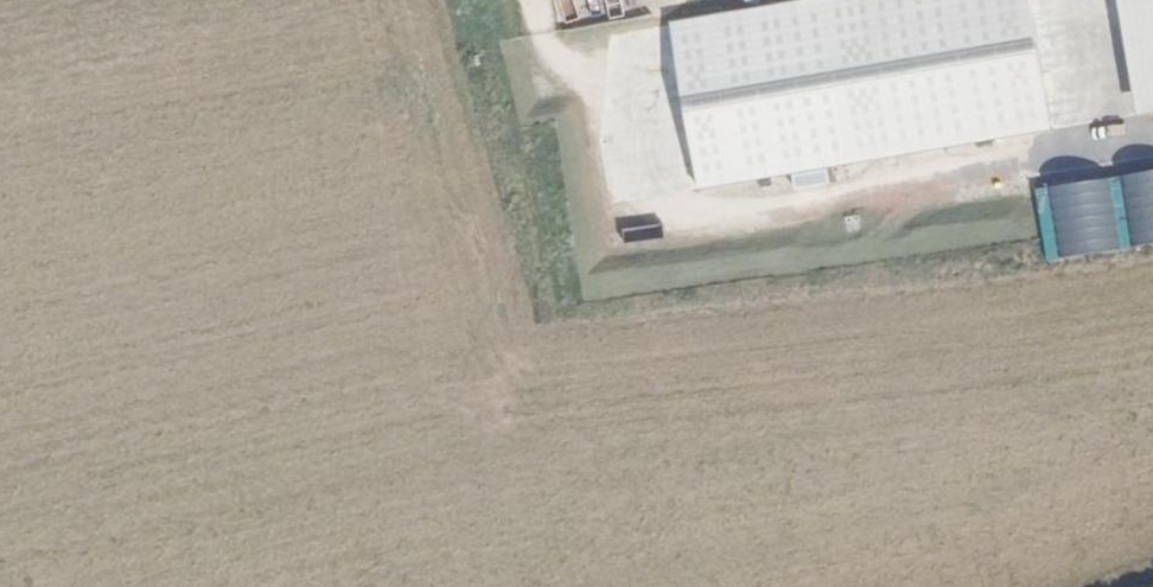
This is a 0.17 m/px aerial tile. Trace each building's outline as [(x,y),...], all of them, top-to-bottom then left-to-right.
[(669,19),(696,188),(1056,126),(1032,0),(788,0),(669,19)] [(1139,113),(1152,111),(1152,0),(1121,0),(1139,113)]
